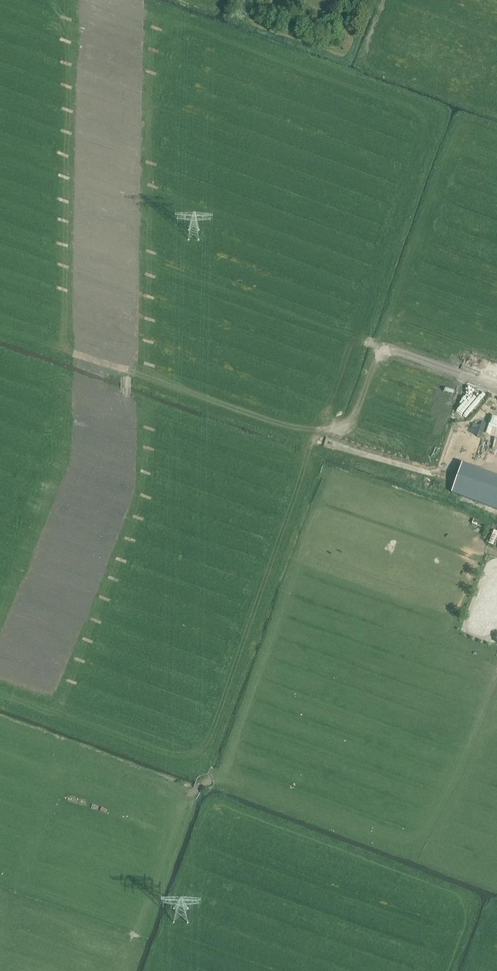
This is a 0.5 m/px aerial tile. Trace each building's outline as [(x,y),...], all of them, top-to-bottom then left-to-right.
[(242,9),(246,0),(236,0),(234,6),(242,9)] [(461,464),(450,494),(496,511),(496,477),(461,464)]
